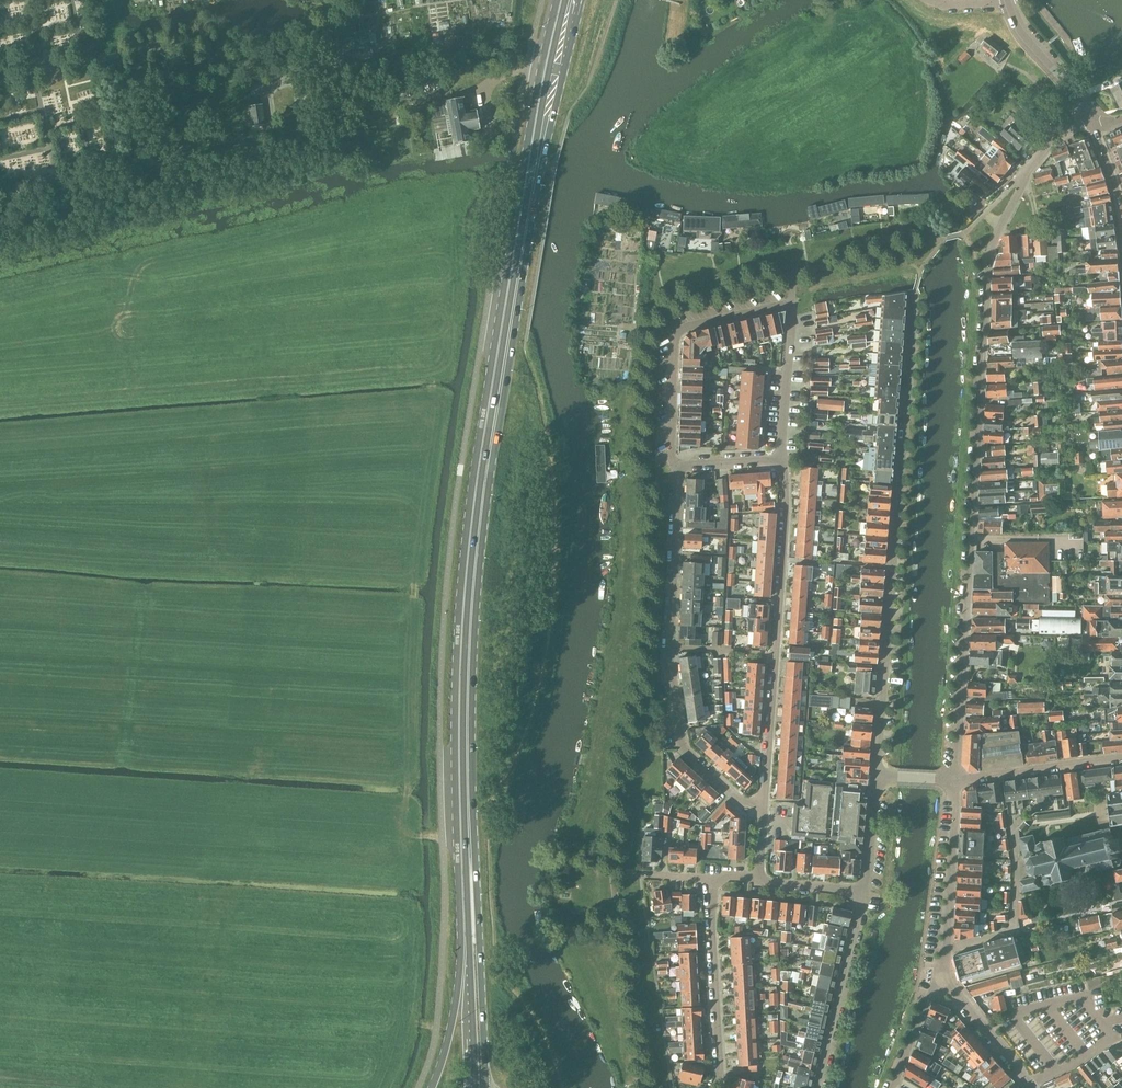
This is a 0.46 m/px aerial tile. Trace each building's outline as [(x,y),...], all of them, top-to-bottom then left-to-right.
[(1003,61),(1008,54),(1003,50),(1003,49),(989,38),(983,45),(996,56),(994,59),(997,61),(1000,58),(1003,61)] [(964,65),(972,57),(967,52),(959,60),(964,65)] [(392,102),(411,99),(409,88),(390,91),(392,102)] [(1032,117),(1032,113),(1036,109),(1024,97),(1018,104),(1027,112),(1026,116),(1032,117)] [(468,113),(465,98),(431,105),(434,121),(448,118),(454,146),(474,143),(472,132),(481,131),(478,111),(468,113)] [(252,128),(264,126),(267,126),(263,105),(249,107),(252,128)] [(1013,129),(1010,126),(1002,136),(1021,152),(1025,147),(1028,149),(1036,139),(1018,124),(1013,129)] [(1121,147),(1121,131),(1107,137),(1112,150),(1121,147)] [(992,161),(1008,174),(1011,170),(1014,169),(1015,167),(1015,165),(1016,163),(1007,155),(1010,150),(997,139),(993,145),(1001,151),(996,157),(990,151),(986,156),(991,160),(992,161)] [(1074,156),(1095,150),(1091,140),(1071,146),(1074,156)] [(1054,153),(1056,161),(1058,164),(1061,176),(1064,175),(1061,163),(1072,159),(1068,147),(1053,153),(1054,153)] [(1121,165),(1121,147),(1112,150),(1118,166),(1121,165)] [(1095,150),(1074,156),(1075,157),(1079,165),(1098,159),(1095,150)] [(1052,166),(1056,161),(1054,153),(1047,161),(1052,166)] [(970,187),(986,200),(995,189),(983,180),(986,176),(958,155),(955,159),(961,164),(954,173),(960,178),(959,178),(970,187)] [(991,160),(986,156),(983,160),(988,164),(991,160)] [(1098,159),(1079,165),(1081,172),(1102,168),(1098,159)] [(1008,174),(992,161),(984,171),(1000,184),(1001,182),(1003,182),(1005,180),(1005,177),(1008,174)] [(1106,180),(1103,169),(1083,174),(1073,176),(1074,181),(1084,179),(1086,186),(1106,180)] [(1037,185),(1053,181),(1056,181),(1056,180),(1054,170),(1046,172),(1046,170),(1042,171),(1043,173),(1035,175),(1037,185)] [(1068,177),(1056,180),(1056,181),(1053,181),(1054,186),(1069,182),(1068,177)] [(1110,194),(1107,182),(1088,187),(1070,190),(1071,194),(1084,191),(1085,194),(1090,192),(1091,198),(1110,194)] [(934,195),(888,196),(889,206),(932,206),(934,195)] [(1085,209),(1113,204),(1111,196),(1092,200),(1083,202),(1085,209)] [(886,198),(850,201),(850,211),(887,207),(886,198)] [(847,202),(809,211),(811,220),(849,211),(847,202)] [(1092,218),(1114,215),(1113,204),(1085,209),(1085,210),(1086,214),(1091,214),(1091,218),(1092,218)] [(681,227),(684,214),(644,206),(641,219),(681,227)] [(601,214),(600,222),(609,223),(610,216),(601,214)] [(765,229),(764,215),(724,218),(725,232),(765,229)] [(1092,218),(1091,218),(1087,219),(1088,229),(1116,225),(1114,215),(1092,218)] [(722,219),(686,218),(685,233),(722,234),(722,219)] [(841,221),(844,228),(850,226),(847,219),(841,221)] [(1095,240),(1117,237),(1116,225),(1088,229),(1089,240),(1095,240)] [(1059,242),(1067,242),(1066,230),(1058,231),(1059,242)] [(1035,258),(1050,257),(1049,248),(1049,236),(1020,237),(1020,248),(1025,248),(1025,258),(1035,258)] [(1005,255),(1019,255),(1018,237),(1005,238),(1005,248),(1003,248),(1002,249),(1001,251),(1001,252),(1001,255),(1005,255)] [(1091,252),(1099,251),(1119,249),(1117,237),(1095,240),(1089,240),(1091,252)] [(648,241),(647,249),(654,250),(656,242),(648,241)] [(1059,254),(1060,254),(1068,254),(1067,242),(1059,242),(1059,247),(1059,254)] [(1059,247),(1049,248),(1050,257),(1050,263),(1061,263),(1060,254),(1059,254),(1059,247)] [(1087,252),(1088,262),(1104,261),(1120,260),(1119,251),(1103,251),(1099,251),(1091,252),(1087,252)] [(1005,255),(1001,255),(999,255),(995,268),(995,277),(1014,275),(1014,271),(1025,270),(1025,265),(1021,265),(1021,261),(1020,261),(1019,255),(1005,255)] [(1101,274),(1120,273),(1120,260),(1104,261),(1088,262),(1087,262),(1087,269),(1079,270),(1071,270),(1071,276),(1079,276),(1088,276),(1088,275),(1101,274)] [(1035,264),(1036,270),(1036,275),(1044,274),(1044,271),(1046,270),(1046,263),(1036,263),(1035,263),(1035,264)] [(1090,294),(1094,294),(1121,291),(1120,273),(1101,274),(1101,282),(1110,281),(1110,282),(1090,284),(1090,289),(1087,289),(1086,288),(1075,289),(1075,294),(1090,294)] [(994,292),(1015,291),(1014,278),(995,279),(994,292)] [(1094,294),(1094,309),(1121,307),(1121,299),(1121,291),(1094,294)] [(887,309),(906,310),(907,296),(908,296),(908,293),(884,297),(884,302),(887,303),(887,309)] [(994,307),(1014,306),(1020,305),(1020,300),(1020,294),(995,295),(994,307)] [(1066,303),(1065,295),(1056,296),(1056,304),(1066,303)] [(994,318),(1027,316),(1027,311),(1014,312),(1014,306),(994,307),(994,318)] [(1094,309),(1076,309),(1077,314),(1094,313),(1095,322),(1121,320),(1121,307),(1094,309)] [(906,310),(887,309),(887,310),(882,310),(882,313),(881,320),(882,320),(886,320),(905,321),(906,310)] [(1073,317),(1073,310),(1062,310),(1062,318),(1073,317)] [(818,319),(828,317),(829,317),(828,311),(817,313),(818,319)] [(766,317),(770,337),(784,334),(783,333),(781,325),(785,324),(786,313),(786,312),(766,317)] [(1027,316),(994,318),(994,331),(1019,328),(1019,321),(1027,321),(1027,316)] [(753,320),(758,340),(770,337),(766,317),(753,320)] [(828,317),(818,319),(817,320),(818,326),(829,324),(828,317)] [(740,323),(745,343),(758,340),(753,320),(740,323)] [(885,331),(904,333),(905,321),(886,320),(882,320),(881,320),(881,325),(880,331),(885,331)] [(1121,332),(1121,322),(1103,324),(1103,329),(1094,329),(1094,334),(1121,332)] [(727,326),(732,346),(745,343),(740,323),(727,326)] [(719,349),(732,346),(727,326),(714,329),(719,349)] [(1045,338),(1046,337),(1058,336),(1062,336),(1061,327),(1044,328),(1045,338)] [(682,367),(703,368),(704,357),(704,356),(703,355),(706,351),(708,352),(719,349),(714,329),(688,335),(683,341),(682,367)] [(884,343),(903,344),(904,333),(885,331),(880,331),(880,336),(880,342),(881,342),(884,343)] [(1010,343),(1014,343),(1033,342),(1033,337),(1010,338),(1009,332),(991,334),(991,345),(1010,343)] [(1121,342),(1121,332),(1094,334),(1094,337),(1103,337),(1103,342),(1121,342)] [(1058,336),(1046,337),(1047,345),(1059,344),(1058,336)] [(1028,367),(1028,368),(1044,367),(1043,341),(1033,342),(1014,343),(1015,358),(990,359),(989,368),(989,369),(1028,367)] [(903,356),(903,344),(884,343),(881,342),(880,342),(879,349),(883,350),(883,354),(903,356)] [(1121,350),(1121,342),(1103,342),(1100,342),(1100,347),(1094,347),(1095,352),(1121,350)] [(1066,355),(1073,355),(1073,344),(1065,345),(1066,355)] [(1121,360),(1121,350),(1095,352),(1096,362),(1100,362),(1121,360)] [(878,365),(902,366),(903,356),(883,354),(879,354),(878,359),(878,365)] [(1100,362),(1100,369),(1098,369),(1098,371),(1091,371),(1091,379),(1104,378),(1103,370),(1106,370),(1106,371),(1108,371),(1109,376),(1121,374),(1121,360),(1100,362)] [(881,377),(901,378),(902,366),(878,365),(877,376),(881,377)] [(682,380),(703,381),(703,368),(682,367),(682,380)] [(735,388),(763,390),(764,377),(768,377),(768,373),(754,372),(750,372),(750,369),(729,367),(729,370),(728,374),(729,374),(742,375),(741,386),(735,386),(735,388)] [(1028,367),(989,369),(989,383),(1007,383),(1007,375),(1014,375),(1029,374),(1028,368),(1028,367)] [(881,377),(877,376),(876,387),(900,390),(901,378),(881,377)] [(1091,379),(1089,380),(1089,386),(1096,385),(1096,392),(1121,389),(1121,376),(1104,378),(1091,379)] [(681,394),(702,394),(703,381),(682,380),(681,394)] [(1036,397),(1046,396),(1045,383),(1035,384),(1036,397)] [(1009,392),(1008,385),(988,387),(988,399),(1009,397),(1009,398),(1011,399),(1024,398),(1024,393),(1015,394),(1015,391),(1009,392)] [(899,402),(900,390),(876,387),(875,393),(880,394),(879,400),(899,402)] [(762,403),(763,390),(735,388),(735,389),(741,390),(740,401),(734,401),(734,403),(765,405),(766,403),(762,403)] [(811,388),(811,396),(829,396),(829,389),(811,388)] [(1121,401),(1121,391),(1111,391),(1093,393),(1094,403),(1098,403),(1121,401)] [(681,407),(702,407),(702,394),(681,394),(681,407)] [(845,406),(846,400),(818,399),(818,408),(845,410),(845,406)] [(878,414),(898,416),(898,409),(899,409),(899,407),(899,402),(879,400),(878,414)] [(1098,403),(1099,412),(1101,413),(1101,412),(1121,410),(1121,401),(1098,403)] [(765,407),(765,405),(734,403),(734,405),(740,405),(739,416),(733,416),(732,418),(761,420),(762,407),(765,407)] [(987,420),(1005,421),(1006,407),(987,406),(987,420)] [(680,420),(701,421),(702,407),(681,407),(680,420)] [(823,419),(824,410),(815,410),(814,412),(812,412),(811,417),(823,419)] [(1101,413),(1102,419),(1088,419),(1089,425),(1096,424),(1121,422),(1121,410),(1101,412),(1101,413)] [(898,416),(878,414),(874,414),(873,420),(879,420),(878,426),(897,427),(898,416)] [(1039,416),(1036,416),(1035,417),(1035,428),(1049,428),(1049,416),(1039,416)] [(760,433),(761,420),(732,418),(732,420),(739,420),(738,431),(731,431),(731,433),(763,435),(763,433),(760,433)] [(701,434),(701,421),(680,420),(679,433),(701,434)] [(1005,421),(987,420),(986,431),(1005,432),(1006,432),(1010,432),(1010,428),(1004,427),(1005,422),(1005,421)] [(1096,424),(1097,428),(1106,428),(1106,432),(1121,431),(1121,422),(1096,424)] [(897,427),(878,426),(871,425),(871,431),(864,431),(864,436),(896,439),(897,427)] [(1006,432),(1005,432),(986,431),(985,443),(1005,444),(1006,432)] [(1106,432),(1101,432),(1100,432),(1101,441),(1091,442),(1092,451),(1099,451),(1121,450),(1121,431),(1106,432)] [(701,434),(679,433),(679,454),(679,453),(691,450),(690,447),(700,447),(701,434)] [(763,438),(763,435),(731,433),(731,435),(737,435),(736,446),(725,446),(725,451),(736,451),(736,449),(758,451),(759,437),(763,438)] [(861,436),(852,435),(850,435),(850,441),(864,442),(877,443),(876,449),(895,450),(896,439),(864,436),(861,436)] [(809,443),(808,450),(822,451),(823,445),(809,443)] [(1035,456),(1040,456),(1039,445),(1027,446),(1028,449),(1032,449),(1032,452),(1028,452),(1028,457),(1032,457),(1032,456),(1035,455),(1035,456)] [(1040,445),(1039,445),(1040,456),(1042,456),(1043,467),(1043,466),(1061,465),(1060,453),(1047,454),(1047,446),(1040,446),(1040,445)] [(597,448),(598,489),(609,489),(607,447),(597,448)] [(1016,452),(1015,447),(1007,447),(994,448),(985,449),(984,458),(1007,456),(1007,452),(1016,452)] [(894,460),(895,450),(876,449),(870,448),(870,453),(865,453),(864,459),(894,461),(894,460)] [(1121,461),(1121,450),(1099,451),(1099,457),(1108,456),(1108,462),(1121,461)] [(1077,464),(1085,464),(1084,453),(1077,453),(1077,464)] [(983,470),(1007,468),(1007,458),(984,460),(983,470)] [(863,470),(875,471),(893,473),(894,461),(864,459),(863,470)] [(1108,462),(1107,462),(1108,476),(1115,475),(1121,474),(1121,461),(1108,462)] [(803,468),(802,483),(818,484),(818,486),(823,486),(824,482),(818,482),(819,469),(803,468)] [(849,482),(851,470),(843,469),(842,480),(849,482)] [(1016,480),(1015,469),(983,472),(983,482),(1016,480)] [(892,484),(893,473),(875,471),(874,477),(871,477),(870,482),(892,484)] [(757,475),(758,488),(758,493),(766,493),(765,487),(772,487),(771,474),(757,475)] [(1115,475),(1115,484),(1108,484),(1109,498),(1121,498),(1121,474),(1115,475)] [(743,476),(744,489),(745,494),(758,493),(758,488),(757,475),(743,476)] [(744,489),(743,476),(729,477),(730,490),(744,489)] [(687,494),(704,495),(704,481),(688,480),(687,494)] [(1041,501),(1066,500),(1065,480),(1041,481),(1041,491),(1041,501)] [(818,484),(802,483),(801,498),(817,499),(817,501),(822,501),(823,497),(817,497),(818,486),(818,484)] [(869,496),(891,498),(892,485),(870,483),(869,496)] [(1007,493),(1007,494),(1009,494),(1009,488),(1015,488),(1015,483),(1009,483),(982,484),(982,495),(1007,493)] [(1007,493),(982,495),(981,505),(1007,504),(1007,494),(1007,493)] [(703,508),(704,495),(687,494),(687,508),(703,508)] [(890,511),(891,498),(869,496),(868,510),(890,511)] [(817,499),(801,498),(800,513),(816,514),(816,516),(821,516),(821,512),(816,512),(817,501),(817,499)] [(1120,519),(1121,519),(1121,500),(1104,501),(1105,520),(1118,520),(1118,521),(1120,520),(1120,519)] [(775,503),(759,504),(760,511),(775,510),(775,503)] [(1048,505),(1033,505),(1033,515),(1049,514),(1048,505)] [(703,508),(687,508),(686,521),(702,523),(703,508)] [(981,509),(980,519),(1001,518),(1000,508),(981,509)] [(890,511),(868,510),(867,523),(889,525),(890,511)] [(816,514),(800,513),(799,528),(815,529),(815,531),(820,531),(820,528),(815,527),(816,516),(816,514)] [(759,528),(775,529),(776,515),(760,514),(760,520),(756,520),(755,526),(759,527),(759,528)] [(1001,518),(980,519),(980,522),(979,534),(999,534),(1000,525),(1002,525),(1003,520),(1013,520),(1013,515),(1003,515),(1003,518),(1001,518)] [(1121,533),(1121,522),(1113,522),(1096,522),(1096,533),(1121,533)] [(866,536),(888,538),(889,525),(867,523),(866,536)] [(774,543),(775,529),(759,528),(758,542),(774,543)] [(814,544),(813,546),(819,546),(819,543),(814,542),(815,531),(815,529),(799,528),(797,543),(814,544)] [(719,530),(708,530),(703,530),(702,536),(685,535),(685,541),(684,542),(684,546),(685,547),(685,548),(702,549),(702,542),(709,542),(709,538),(727,540),(728,530),(719,530)] [(1096,533),(1107,533),(1107,543),(1109,543),(1121,543),(1121,533),(1096,533)] [(861,544),(861,549),(865,549),(887,551),(888,538),(866,536),(865,543),(862,543),(861,544)] [(774,543),(758,542),(757,555),(773,556),(774,543)] [(814,544),(797,543),(796,559),(818,560),(818,557),(813,557),(813,546),(814,544)] [(975,592),(1051,593),(1051,591),(1051,590),(1051,558),(1057,558),(1057,550),(1051,550),(1051,543),(1006,544),(1007,554),(978,553),(975,590),(976,590),(975,592)] [(1109,543),(1109,557),(1102,556),(1101,563),(1121,563),(1121,543),(1109,543)] [(718,545),(718,554),(727,554),(727,546),(718,545)] [(844,547),(837,547),(837,554),(837,560),(849,561),(850,554),(843,554),(844,547)] [(886,564),(887,551),(865,549),(864,562),(886,564)] [(773,556),(757,555),(756,569),(772,570),(773,556)] [(684,576),(698,576),(698,564),(712,565),(712,557),(691,556),(690,563),(684,563),(684,576)] [(718,577),(725,578),(727,558),(719,557),(718,577)] [(1101,563),(1101,567),(1113,568),(1113,572),(1103,572),(1103,577),(1117,578),(1121,578),(1121,563),(1101,563)] [(834,577),(835,566),(823,565),(822,572),(827,572),(827,577),(826,577),(826,583),(834,583),(834,577)] [(845,566),(837,565),(836,575),(844,575),(845,566)] [(795,580),(812,582),(813,568),(796,566),(795,580)] [(772,570),(756,569),(755,583),(771,584),(772,570)] [(861,583),(884,586),(885,571),(862,569),(861,577),(852,576),(852,582),(861,583)] [(704,577),(698,576),(684,576),(683,589),(697,589),(698,582),(704,582),(704,577)] [(1117,578),(1103,577),(1096,577),(1096,595),(1106,596),(1109,596),(1121,596),(1121,578),(1117,578)] [(1054,594),(1059,594),(1063,594),(1062,578),(1054,578),(1054,594)] [(813,582),(812,582),(795,580),(793,599),(807,600),(808,595),(810,595),(810,591),(812,591),(813,582)] [(771,584),(755,583),(754,597),(770,598),(771,584)] [(851,599),(860,600),(883,602),(884,586),(861,583),(861,593),(852,592),(851,599)] [(703,589),(697,589),(683,589),(683,601),(703,602),(703,589)] [(1051,603),(1051,593),(975,592),(975,602),(1051,603)] [(1106,607),(1121,607),(1121,596),(1109,596),(1106,596),(1106,607)] [(834,598),(833,610),(841,611),(842,598),(834,598)] [(727,609),(734,609),(740,610),(741,600),(727,599),(727,609)] [(807,600),(793,599),(792,612),(806,613),(807,600)] [(862,613),(882,614),(883,602),(860,600),(859,612),(862,613)] [(682,614),(702,615),(703,602),(683,601),(682,614)] [(998,617),(1012,617),(1012,620),(1018,620),(1032,620),(1033,620),(1039,620),(1040,611),(1036,611),(1036,618),(1014,617),(1015,605),(974,604),(974,615),(998,616),(998,617)] [(755,619),(768,620),(769,606),(756,605),(755,619)] [(1121,622),(1121,607),(1106,607),(1084,606),(1084,611),(1084,622),(1121,622)] [(1039,620),(1033,620),(1033,632),(1039,632),(1039,635),(1084,635),(1084,622),(1083,620),(1077,619),(1077,612),(1044,611),(1044,618),(1041,618),(1041,620),(1039,620)] [(805,632),(809,633),(810,615),(806,614),(806,613),(792,612),(791,631),(805,632)] [(861,627),(881,628),(882,614),(862,613),(861,627)] [(695,627),(696,621),(702,621),(702,615),(682,614),(681,627),(695,627)] [(767,634),(768,620),(755,619),(754,633),(767,634)] [(972,636),(1006,636),(1007,620),(974,620),(972,636)] [(1032,620),(1018,620),(1017,629),(1031,630),(1032,620)] [(1113,652),(1121,652),(1121,622),(1084,622),(1084,635),(1084,652),(1113,652)] [(695,627),(681,627),(681,640),(685,640),(685,646),(701,646),(701,640),(695,639),(695,627)] [(860,640),(880,641),(881,628),(861,627),(860,640)] [(722,646),(723,629),(714,628),(713,646),(722,646)] [(833,638),(841,638),(842,630),(834,630),(833,638)] [(732,646),(733,631),(726,631),(725,646),(732,646)] [(805,632),(791,631),(790,645),(804,646),(805,632)] [(767,634),(754,633),(753,646),(761,647),(766,648),(767,634)] [(972,636),(972,651),(998,651),(998,642),(1002,642),(1002,645),(1016,645),(1016,636),(1006,636),(972,636)] [(859,653),(879,654),(880,641),(860,640),(859,653)] [(811,649),(790,648),(789,659),(810,661),(811,649)] [(859,653),(841,651),(838,651),(838,656),(855,657),(854,662),(878,664),(879,654),(859,653)] [(1008,652),(972,651),(971,666),(991,667),(991,663),(999,663),(999,667),(1008,668),(1008,652)] [(1113,652),(1113,666),(1110,666),(1111,680),(1121,680),(1121,652),(1113,652)] [(682,673),(698,670),(696,657),(680,659),(682,673)] [(803,679),(803,681),(808,681),(808,677),(803,677),(804,664),(787,663),(786,678),(803,679)] [(748,676),(764,677),(765,665),(749,664),(748,676)] [(833,665),(820,664),(819,674),(832,675),(833,665)] [(875,696),(877,673),(872,673),(872,666),(857,665),(855,694),(875,696)] [(684,685),(699,683),(704,682),(703,677),(699,678),(698,670),(682,673),(684,685)] [(763,689),(764,677),(748,676),(747,688),(763,689)] [(802,694),(801,696),(807,696),(807,695),(807,692),(802,692),(803,681),(803,679),(786,678),(785,693),(802,694)] [(699,683),(684,685),(685,698),(701,696),(699,683)] [(986,683),(987,684),(970,683),(969,697),(987,698),(987,696),(994,695),(995,683),(986,683)] [(1121,695),(1121,683),(1112,683),(1112,689),(1100,689),(1094,689),(1094,692),(1094,696),(1100,696),(1121,695)] [(763,689),(747,688),(746,699),(762,701),(763,689)] [(800,709),(800,711),(806,711),(806,707),(801,707),(801,696),(802,694),(785,693),(784,708),(800,709)] [(994,702),(1009,699),(1008,693),(993,696),(994,702)] [(833,708),(834,697),(810,695),(809,707),(833,708)] [(1100,696),(1100,702),(1112,702),(1112,710),(1121,709),(1121,695),(1100,696)] [(701,696),(685,698),(687,711),(703,708),(701,696)] [(869,700),(847,698),(846,711),(852,712),(851,721),(873,723),(874,710),(868,709),(869,700)] [(762,701),(746,699),(745,711),(761,712),(762,701)] [(985,716),(986,704),(969,703),(968,715),(985,716)] [(1039,714),(1051,713),(1050,704),(1046,704),(1046,703),(1019,704),(1019,714),(1039,714)] [(703,708),(687,711),(689,723),(705,721),(703,708)] [(799,724),(799,726),(805,726),(805,722),(799,722),(800,711),(800,709),(784,708),(783,723),(799,724)] [(1112,725),(1119,724),(1121,724),(1121,709),(1112,710),(1106,710),(1106,711),(1096,712),(1097,718),(1106,717),(1107,720),(1107,724),(1107,725),(1112,725)] [(761,712),(745,711),(744,723),(760,724),(761,712)] [(1062,713),(1051,713),(1051,729),(1056,729),(1056,725),(1058,725),(1058,723),(1063,723),(1062,713)] [(1018,716),(1010,718),(1011,730),(1020,729),(1018,716)] [(967,737),(1001,733),(1003,717),(967,719),(967,737)] [(760,724),(744,723),(743,735),(760,736),(760,724)] [(799,724),(783,723),(782,738),(798,739),(798,741),(804,741),(804,737),(798,737),(799,726),(799,724)] [(871,749),(871,741),(873,726),(853,724),(851,739),(852,740),(851,748),(871,749)] [(1112,732),(1111,732),(1111,733),(1121,732),(1121,724),(1119,724),(1112,725),(1112,732)] [(723,736),(727,731),(722,726),(718,732),(723,736)] [(706,754),(718,741),(707,732),(705,730),(703,730),(699,735),(699,737),(701,739),(696,744),(706,754)] [(1080,757),(1078,745),(1078,739),(1068,740),(1068,731),(1059,732),(1060,741),(1063,741),(1066,759),(1080,757)] [(1001,733),(967,737),(966,737),(964,765),(970,773),(1025,765),(1020,732),(1001,733)] [(1112,741),(1121,741),(1121,732),(1111,733),(1112,741)] [(1050,734),(1045,735),(1046,743),(1049,762),(1060,760),(1057,741),(1051,742),(1050,734)] [(1079,744),(1088,744),(1087,735),(1078,736),(1079,744)] [(732,745),(737,739),(733,736),(728,741),(732,745)] [(797,754),(797,756),(802,756),(803,752),(797,752),(798,741),(798,739),(782,738),(781,753),(797,754)] [(737,739),(732,745),(736,748),(741,743),(737,739)] [(716,763),(728,750),(718,741),(706,754),(716,763)] [(1112,741),(1104,742),(1105,754),(1121,753),(1121,741),(1112,741)] [(1035,744),(1038,763),(1049,762),(1046,743),(1035,744)] [(1028,765),(1038,763),(1035,744),(1025,746),(1028,765)] [(1087,744),(1078,745),(1080,757),(1088,756),(1087,744)] [(845,760),(870,762),(871,750),(844,748),(843,756),(838,756),(833,755),(824,754),(824,761),(830,762),(845,762),(845,760)] [(726,772),(737,759),(728,750),(716,763),(726,772)] [(796,769),(796,771),(801,771),(802,767),(796,767),(797,756),(797,754),(781,753),(780,768),(796,769)] [(680,777),(689,768),(678,758),(670,768),(680,777)] [(736,781),(744,771),(747,768),(737,759),(726,772),(736,781)] [(847,773),(869,774),(870,762),(845,760),(845,762),(844,773),(847,774),(847,773)] [(687,790),(690,786),(699,777),(689,768),(680,777),(677,781),(687,790)] [(795,784),(795,786),(800,786),(800,782),(795,782),(796,771),(796,769),(780,768),(778,783),(795,784)] [(1117,781),(1116,769),(1113,770),(1113,769),(1081,773),(1081,774),(1079,774),(1079,773),(1066,775),(1070,802),(1082,800),(1081,786),(1082,786),(1083,789),(1098,787),(1097,784),(1117,781)] [(744,771),(736,781),(746,790),(754,781),(744,771)] [(847,773),(847,774),(847,780),(840,780),(840,784),(868,786),(869,774),(847,773)] [(1051,777),(1053,796),(1054,804),(1059,803),(1058,796),(1065,795),(1062,775),(1051,777)] [(709,786),(699,777),(690,786),(700,795),(709,786)] [(1046,797),(1053,796),(1051,777),(1039,778),(1043,802),(1047,802),(1046,797)] [(1043,802),(1039,778),(1028,780),(1031,799),(1038,798),(1038,803),(1043,802)] [(1017,781),(1021,810),(1025,809),(1024,800),(1031,799),(1028,780),(1017,781)] [(669,790),(673,784),(669,781),(665,786),(669,790)] [(868,786),(840,784),(836,783),(835,796),(830,795),(831,783),(820,782),(811,781),(809,781),(806,805),(796,804),(793,836),(825,839),(826,829),(832,830),(831,839),(837,840),(837,842),(842,843),(841,851),(857,853),(862,854),(865,820),(866,810),(866,803),(868,786)] [(1016,810),(1021,810),(1017,781),(1005,783),(1008,802),(1015,801),(1016,810)] [(795,784),(778,783),(777,799),(799,800),(799,797),(794,796),(795,786),(795,784)] [(978,786),(980,804),(992,802),(993,804),(1005,803),(1002,783),(978,786)] [(719,795),(709,786),(700,795),(697,798),(708,807),(719,795)] [(980,804),(978,786),(969,788),(969,787),(965,792),(965,793),(964,807),(975,807),(976,803),(980,804)] [(1118,795),(1109,796),(1113,827),(1121,825),(1121,794),(1118,795)] [(673,805),(664,801),(664,804),(663,813),(664,813),(664,812),(669,815),(671,808),(673,805)] [(727,832),(730,832),(745,833),(746,820),(741,819),(742,817),(726,803),(711,819),(718,825),(727,816),(731,820),(731,827),(727,827),(727,832)] [(983,808),(975,807),(964,807),(963,818),(983,819),(983,808)] [(702,823),(711,814),(706,809),(698,819),(702,823)] [(685,811),(683,818),(689,820),(696,822),(697,818),(691,813),(685,811)] [(1039,823),(1072,818),(1071,812),(1039,817),(1039,823)] [(655,829),(663,830),(664,816),(656,816),(655,829)] [(680,828),(685,829),(686,822),(664,816),(663,830),(669,832),(669,831),(678,834),(680,828)] [(963,829),(982,831),(983,819),(963,818),(963,829)] [(1024,833),(1030,826),(1026,823),(1020,830),(1024,833)] [(962,844),(986,845),(986,831),(982,831),(963,829),(962,844)] [(1111,869),(1115,868),(1116,868),(1121,866),(1121,865),(1121,860),(1121,858),(1119,853),(1121,853),(1121,841),(1121,839),(1119,840),(1120,841),(1117,842),(1113,829),(1066,840),(1065,838),(1060,840),(1059,837),(1051,839),(1051,842),(1046,843),(1046,844),(1042,843),(1038,846),(1038,847),(1035,836),(1021,839),(1026,860),(1027,865),(1028,865),(1030,873),(1030,874),(1031,879),(1021,881),(1024,893),(1042,889),(1042,887),(1047,886),(1053,886),(1056,884),(1062,883),(1062,886),(1071,884),(1070,881),(1076,880),(1075,878),(1111,869)] [(745,847),(745,833),(730,832),(730,840),(726,840),(725,846),(730,846),(745,847)] [(702,845),(709,845),(711,845),(711,834),(702,833),(702,845)] [(660,838),(645,837),(645,839),(643,839),(643,850),(645,850),(644,861),(659,862),(659,858),(662,858),(662,844),(660,844),(660,838)] [(791,872),(793,852),(786,852),(786,841),(775,841),(774,852),(778,853),(776,871),(791,872)] [(839,875),(840,862),(841,857),(833,857),(834,845),(828,844),(828,847),(826,874),(839,875)] [(986,845),(962,844),(961,859),(985,860),(986,845)] [(744,861),(745,847),(730,846),(729,860),(744,861)] [(826,874),(828,847),(822,846),(822,856),(814,856),(812,874),(826,874)] [(683,864),(684,849),(670,848),(669,863),(683,864)] [(698,850),(684,849),(683,864),(697,865),(698,850)] [(841,857),(840,862),(846,863),(845,876),(860,877),(861,861),(856,860),(857,853),(841,851),(841,857)] [(810,874),(812,855),(799,854),(797,873),(810,874)] [(960,871),(984,872),(985,862),(988,862),(988,860),(985,860),(961,859),(960,871)] [(1121,901),(1121,894),(1119,883),(1121,883),(1121,870),(1121,866),(1116,868),(1115,868),(1111,869),(1116,902),(1121,901)] [(984,872),(960,871),(959,884),(983,886),(984,872)] [(983,886),(959,884),(959,897),(982,899),(983,886)] [(669,897),(669,894),(669,890),(655,893),(656,899),(654,900),(655,905),(653,907),(654,911),(656,912),(656,913),(673,910),(671,897),(669,897)] [(672,901),(683,901),(683,893),(672,893),(672,901)] [(696,911),(696,895),(683,895),(683,911),(696,911)] [(982,899),(959,897),(958,910),(982,912),(982,899)] [(736,917),(738,899),(724,898),(723,916),(736,917)] [(738,899),(736,917),(749,918),(751,900),(738,899)] [(764,920),(766,902),(753,901),(751,919),(764,920)] [(766,902),(764,920),(778,922),(779,903),(766,902)] [(1026,902),(1020,902),(1019,913),(1028,910),(1026,902)] [(792,923),(794,905),(781,903),(779,922),(792,923)] [(1114,905),(1114,913),(1114,914),(1121,913),(1121,904),(1114,905)] [(794,905),(792,923),(805,925),(807,906),(794,905)] [(811,907),(810,922),(817,923),(819,907),(811,907)] [(830,922),(837,924),(849,926),(852,912),(833,908),(830,922)] [(982,912),(958,910),(957,923),(981,924),(982,912)] [(1030,918),(1028,910),(1019,913),(1019,920),(1030,918)] [(1114,914),(1117,932),(1121,931),(1121,913),(1114,914)] [(1083,935),(1103,930),(1100,916),(1080,920),(1083,935)] [(981,924),(957,923),(956,942),(980,936),(981,924)] [(679,939),(697,938),(696,924),(678,925),(679,939)] [(849,926),(837,924),(837,927),(825,924),(823,935),(828,936),(846,940),(849,926)] [(825,951),(843,955),(846,940),(828,936),(826,945),(813,942),(811,948),(813,948),(825,951)] [(1023,965),(1023,964),(1021,956),(1015,936),(985,944),(986,948),(955,958),(962,983),(963,982),(965,985),(970,983),(969,981),(1023,965)] [(732,952),(755,950),(755,945),(751,945),(751,937),(731,938),(732,952)] [(697,938),(679,939),(664,939),(665,944),(679,943),(680,952),(698,951),(697,938)] [(1118,942),(1117,939),(1106,942),(1108,950),(1121,946),(1121,941),(1118,942)] [(822,964),(840,968),(843,955),(825,951),(813,948),(811,955),(810,960),(822,963),(822,964)] [(734,964),(752,963),(752,956),(756,956),(755,950),(732,952),(732,965),(734,965),(734,964)] [(681,968),(699,966),(698,953),(680,954),(681,968)] [(1029,954),(1021,956),(1023,964),(1030,962),(1029,954)] [(734,964),(734,965),(734,977),(757,976),(756,970),(753,971),(752,963),(734,964)] [(819,976),(837,980),(840,968),(822,964),(820,969),(811,967),(810,968),(802,966),(801,971),(819,975),(819,976)] [(681,981),(700,979),(699,966),(681,968),(681,981)] [(783,970),(781,970),(781,975),(781,980),(781,981),(790,981),(790,982),(798,984),(800,973),(793,971),(783,972),(783,970)] [(804,981),(806,973),(801,971),(800,973),(798,984),(803,985),(804,981)] [(1024,982),(1021,973),(967,988),(974,997),(1011,986),(1012,990),(1026,987),(1024,982)] [(757,976),(734,977),(735,990),(754,989),(753,982),(757,982),(757,976)] [(817,988),(834,992),(837,980),(819,976),(817,988)] [(1024,982),(1026,987),(1046,982),(1044,977),(1024,982)] [(700,979),(681,981),(682,993),(700,992),(700,979)] [(785,993),(793,993),(793,983),(785,982),(785,993)] [(811,987),(809,999),(814,1001),(832,1005),(834,992),(817,988),(811,987)] [(736,1003),(758,1001),(758,995),(754,995),(754,989),(735,990),(736,1003)] [(700,992),(682,993),(683,1007),(701,1006),(700,992)] [(782,1005),(789,1007),(802,1011),(804,1006),(788,1001),(788,994),(782,993),(782,1005)] [(1008,1011),(1005,995),(995,997),(996,1000),(992,1001),(995,1012),(998,1011),(999,1013),(1008,1011)] [(737,1016),(755,1014),(755,1006),(759,1006),(758,1001),(736,1003),(737,1016)] [(811,1013),(829,1017),(832,1005),(814,1001),(812,1008),(806,1006),(805,1011),(811,1013)] [(936,1019),(947,1024),(953,1010),(935,1002),(929,1016),(936,1019)] [(667,1023),(702,1021),(701,1018),(702,1018),(702,1008),(682,1009),(682,1017),(667,1018),(667,1023)] [(808,1025),(826,1029),(829,1017),(811,1013),(809,1020),(801,1018),(800,1023),(808,1025)] [(756,1023),(755,1014),(737,1016),(737,1028),(760,1027),(759,1023),(756,1023)] [(931,1030),(939,1033),(940,1033),(943,1034),(947,1024),(936,1019),(929,1016),(925,1027),(931,1030)] [(961,1020),(955,1026),(962,1029),(966,1026),(965,1024),(961,1020)] [(684,1035),(702,1034),(702,1021),(667,1023),(667,1028),(683,1027),(684,1035)] [(806,1038),(823,1042),(826,1029),(808,1025),(806,1034),(805,1034),(805,1033),(799,1031),(798,1035),(806,1038)] [(779,1026),(770,1026),(770,1034),(780,1033),(779,1026)] [(760,1027),(737,1028),(738,1041),(757,1040),(756,1034),(760,1034),(760,1027)] [(935,1044),(939,1033),(931,1030),(925,1027),(923,1033),(917,1048),(922,1050),(934,1056),(937,1050),(948,1054),(950,1049),(935,1044)] [(963,1049),(976,1037),(967,1027),(959,1034),(957,1032),(953,1037),(954,1039),(963,1049)] [(802,1051),(820,1055),(823,1042),(806,1038),(804,1045),(788,1042),(788,1033),(782,1032),(783,1046),(803,1050),(802,1051)] [(669,1048),(703,1047),(702,1034),(684,1035),(684,1042),(669,1043),(669,1048)] [(971,1058),(984,1047),(976,1037),(963,1049),(962,1049),(959,1054),(962,1057),(967,1053),(971,1058)] [(757,1047),(757,1040),(738,1041),(739,1054),(761,1053),(761,1047),(757,1047)] [(703,1062),(702,1062),(702,1060),(705,1060),(704,1049),(703,1049),(703,1047),(669,1048),(669,1049),(670,1049),(670,1054),(685,1053),(685,1061),(690,1060),(690,1063),(703,1062)] [(984,1047),(971,1058),(980,1068),(993,1056),(984,1047)] [(1121,1058),(1121,1057),(1116,1049),(1105,1052),(1115,1064),(1121,1058)] [(926,1072),(933,1060),(916,1050),(911,1063),(926,1072)] [(803,1068),(816,1071),(820,1055),(802,1051),(801,1058),(790,1055),(789,1061),(804,1064),(803,1068)] [(761,1053),(739,1054),(740,1067),(749,1066),(750,1072),(758,1072),(758,1066),(758,1059),(762,1058),(761,1053)] [(1097,1058),(1090,1063),(1098,1072),(1110,1062),(1103,1054),(1097,1058)] [(983,1072),(991,1080),(1004,1069),(1001,1065),(993,1056),(980,1068),(978,1070),(970,1081),(974,1084),(981,1074),(983,1072)] [(793,1074),(797,1075),(814,1079),(816,1071),(803,1068),(804,1064),(789,1061),(782,1059),(781,1064),(788,1065),(788,1066),(795,1068),(793,1074)] [(950,1068),(953,1063),(947,1059),(944,1064),(950,1068)] [(690,1063),(689,1064),(683,1063),(679,1078),(681,1079),(681,1082),(698,1086),(699,1083),(701,1083),(705,1068),(703,1068),(703,1062),(702,1062),(703,1062),(690,1063)] [(911,1063),(907,1073),(928,1085),(929,1081),(939,1087),(941,1081),(926,1072),(911,1063)] [(953,1063),(950,1068),(955,1072),(959,1067),(953,1063)] [(1092,1076),(1093,1076),(1098,1072),(1090,1063),(1086,1067),(1085,1067),(1092,1076)] [(1085,1067),(1086,1067),(1085,1066),(1078,1069),(1093,1087),(1099,1083),(1093,1076),(1092,1076),(1085,1067)] [(1004,1069),(991,1080),(996,1086),(994,1087),(1003,1087),(1013,1079),(1004,1069)] [(970,1081),(973,1077),(967,1073),(964,1077),(970,1081)] [(796,1087),(812,1087),(814,1079),(797,1075),(797,1076),(794,1075),(792,1082),(795,1082),(794,1087),(796,1087)] [(1116,1087),(1117,1087),(1121,1087),(1121,1082),(1120,1084),(1114,1076),(1110,1080),(1114,1086),(1115,1085),(1116,1087)] [(755,1082),(739,1078),(736,1087),(753,1087),(755,1082)]
